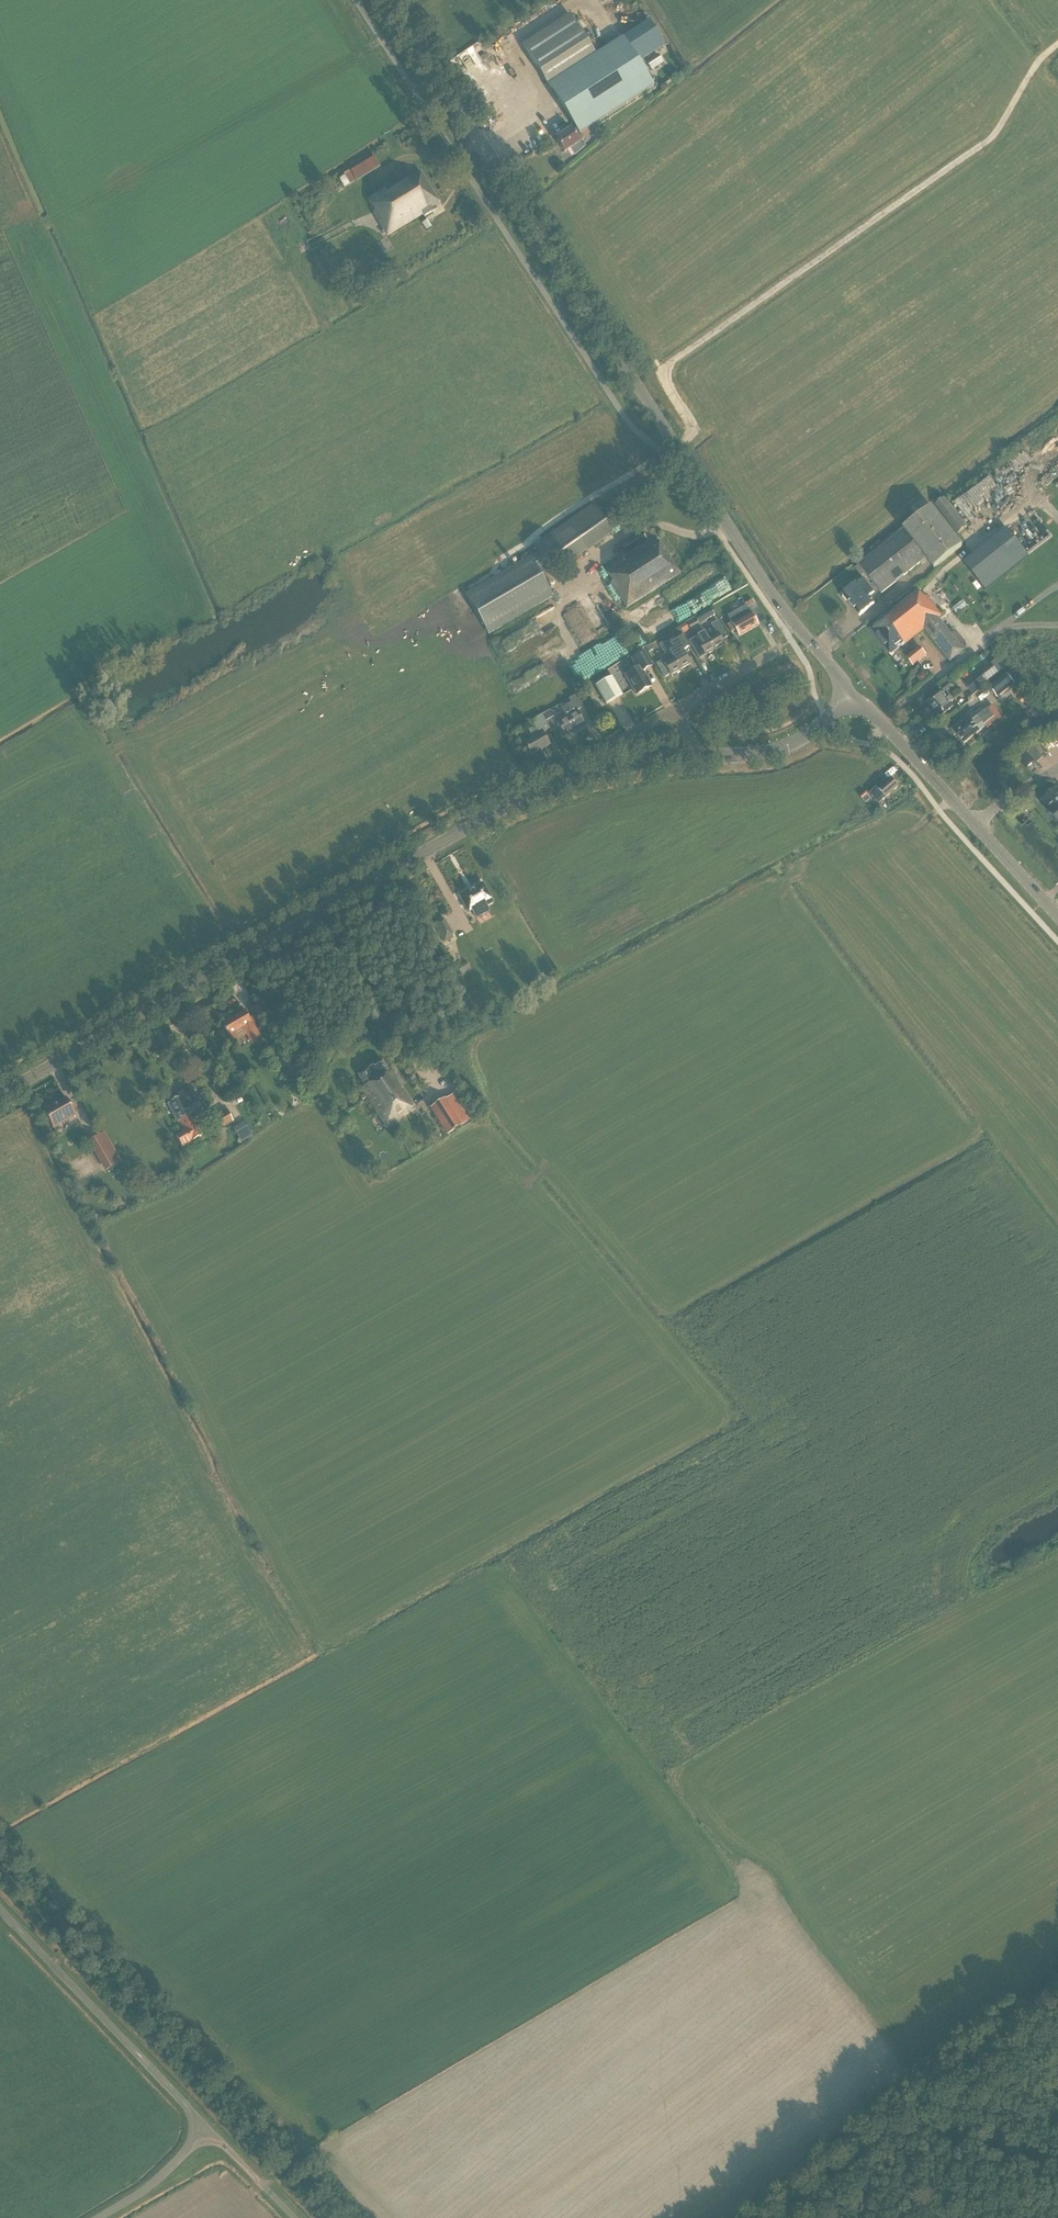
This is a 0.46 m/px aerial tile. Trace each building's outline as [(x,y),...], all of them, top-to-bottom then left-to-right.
[(569,16),(521,47),(575,129),(572,132),(571,131),(556,140),(564,153),(570,149),(575,156),(585,147),(582,142),(584,141),(579,134),(654,86),(623,38),(595,56),(569,16)] [(634,24),(637,35),(650,31),(647,21),(634,24)] [(357,181),(380,167),(375,157),(351,171),(357,181)] [(355,181),(349,171),(344,174),(345,176),(339,179),(346,191),(352,187),(350,184),(355,181)] [(436,207),(440,204),(421,172),(388,192),(385,188),(368,199),(376,213),(374,214),(388,236),(423,215),(424,217),(437,210),(436,207)] [(431,228),(427,221),(422,224),(427,231),(431,228)] [(944,498),(935,505),(958,534),(967,527),(944,498)] [(543,540),(563,568),(613,533),(593,505),(543,540)] [(931,508),(859,565),(881,594),(926,558),(934,568),(962,547),(931,508)] [(1007,530),(965,563),(986,589),(1027,556),(1007,530)] [(642,533),(624,544),(630,553),(647,542),(642,533)] [(659,542),(644,551),(644,550),(625,562),(623,560),(606,571),(613,582),(611,583),(627,608),(680,574),(659,542)] [(465,596),(488,635),(553,597),(539,574),(547,569),(537,553),(465,596)] [(857,583),(842,595),(860,616),(875,604),(869,597),(874,592),(863,578),(857,583)] [(940,615),(925,596),(923,597),(918,590),(869,628),(891,655),(924,629),(950,661),(964,650),(938,617),(940,615)] [(957,615),(971,604),(965,596),(951,608),(957,615)] [(736,630),(739,636),(764,621),(751,599),(747,602),(744,598),(738,601),(741,605),(744,603),(747,608),(729,618),(732,624),(729,626),(732,632),(736,630)] [(715,615),(711,609),(695,617),(696,620),(688,625),(691,631),(700,626),(699,624),(715,615)] [(713,627),(704,632),(715,650),(723,645),(721,640),(727,637),(718,621),(711,625),(713,627)] [(704,632),(701,626),(698,628),(701,634),(689,641),(697,655),(703,651),(706,655),(715,650),(704,632)] [(681,670),(690,664),(683,651),(690,647),(679,629),(672,633),(674,638),(666,643),(665,643),(681,670)] [(681,670),(665,643),(666,643),(665,641),(659,644),(665,655),(661,657),(662,660),(657,663),(665,677),(671,674),(671,675),(681,670)] [(644,648),(653,663),(657,661),(648,645),(644,648)] [(919,648),(907,657),(914,666),(926,657),(919,648)] [(644,651),(632,659),(637,668),(625,675),(637,695),(652,686),(643,671),(653,665),(644,651)] [(973,677),(973,678),(964,684),(972,694),(981,688),(999,674),(990,663),(973,677)] [(916,675),(921,682),(929,676),(924,669),(916,675)] [(1014,685),(1007,675),(990,688),(997,698),(1014,685)] [(612,677),(596,686),(607,704),(622,695),(612,677)] [(578,678),(572,681),(577,689),(583,686),(578,678)] [(951,703),(953,701),(950,697),(948,699),(941,691),(928,702),(940,717),(954,707),(951,703)] [(577,711),(584,707),(577,695),(569,700),(571,703),(561,709),(565,716),(556,721),(565,736),(585,724),(577,711)] [(988,709),(978,716),(975,712),(977,711),(975,709),(961,720),(962,721),(951,730),(955,735),(956,734),(964,744),(980,732),(977,728),(983,723),(984,725),(995,717),(988,709)] [(542,732),(549,728),(541,715),(531,721),(534,727),(528,731),(532,738),(524,743),(531,755),(549,745),(542,732)] [(1026,751),(1017,759),(1026,769),(1035,761),(1036,763),(1042,757),(1033,747),(1027,753),(1026,751)] [(886,797),(886,798),(899,786),(892,779),(883,786),(881,783),(870,793),(879,803),(886,797)] [(1057,793),(1055,789),(1043,800),(1052,810),(1049,813),(1057,823),(1057,793)] [(860,797),(864,801),(868,797),(865,793),(860,797)] [(487,905),(493,901),(483,883),(460,896),(469,911),(472,909),(476,917),(489,909),(487,905)] [(434,923),(444,941),(454,936),(444,918),(434,923)] [(457,968),(461,975),(470,970),(466,962),(457,968)] [(240,987),(234,988),(236,999),(242,998),(240,987)] [(252,1006),(262,1024),(268,1020),(258,1003),(252,1006)] [(244,1011),(222,1024),(233,1042),(245,1035),(252,1045),(264,1038),(252,1018),(249,1019),(244,1011)] [(261,1048),(264,1055),(276,1048),(273,1042),(261,1048)] [(391,1071),(389,1072),(382,1061),(359,1076),(366,1087),(362,1089),(387,1128),(407,1114),(406,1112),(414,1106),(391,1071)] [(168,1104),(178,1121),(189,1115),(196,1111),(208,1105),(203,1096),(196,1083),(188,1087),(195,1101),(191,1103),(184,1107),(179,1097),(168,1104)] [(464,1100),(459,1103),(453,1095),(448,1098),(447,1098),(430,1109),(441,1125),(447,1135),(470,1121),(468,1117),(473,1114),(464,1100)] [(66,1098),(44,1111),(54,1127),(75,1115),(66,1098)] [(228,1111),(214,1119),(220,1129),(233,1121),(228,1111)] [(189,1115),(178,1121),(183,1131),(176,1136),(182,1147),(201,1136),(189,1115)] [(107,1170),(116,1164),(100,1136),(90,1141),(107,1170)] [(96,1174),(94,1165),(85,1167),(83,1161),(77,1162),(81,1178),(96,1174)]
